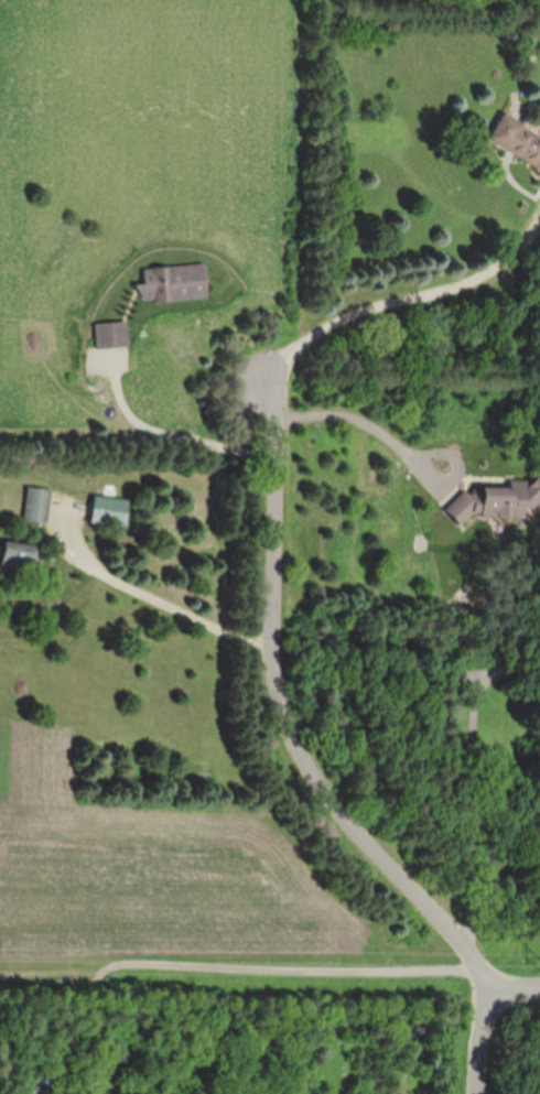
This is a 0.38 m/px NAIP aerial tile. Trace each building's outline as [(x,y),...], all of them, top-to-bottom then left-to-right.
[(503,113),(488,139),(539,168),(539,134),(503,113)] [(207,298),(206,264),(143,267),(143,284),(139,284),(140,302),(207,298)] [(127,346),(127,322),(94,322),(94,346),(127,346)] [(50,522),(51,488),(27,487),(26,521),(50,522)] [(452,488),(452,517),(522,517),(522,505),(538,505),(538,488),(452,488)] [(129,498),(95,497),(93,524),(128,526),(129,498)] [(34,569),(37,545),(3,542),(1,566),(34,569)]
